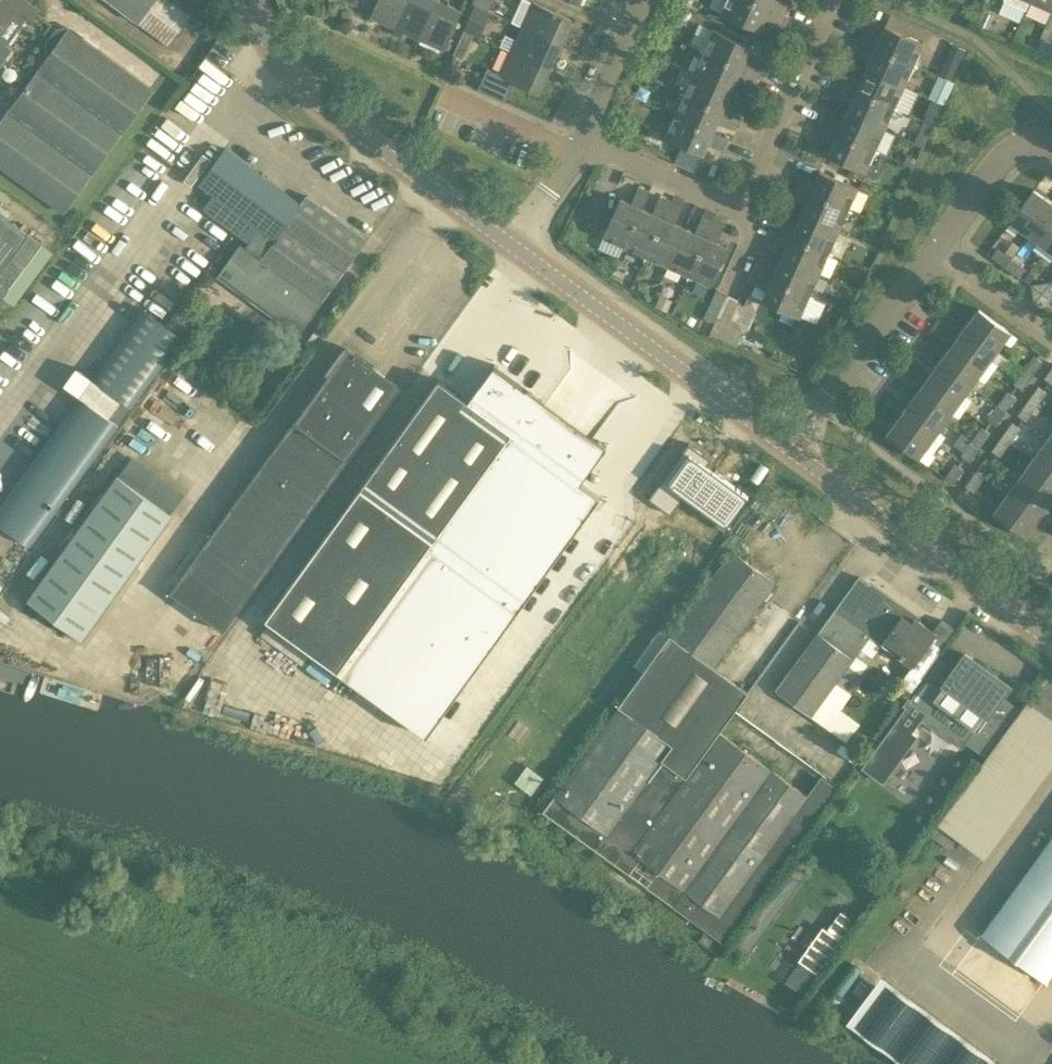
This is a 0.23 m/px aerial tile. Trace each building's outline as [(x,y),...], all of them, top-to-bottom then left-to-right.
[(170,0),(106,0),(167,46),(190,15),(170,0)] [(407,0),(377,0),(369,17),(394,28),(407,0)] [(394,28),(391,33),(399,37),(401,31),(419,39),(436,1),(435,0),(407,0),(394,28)] [(532,2),(533,2),(528,0),(521,0),(512,22),(521,26),(521,27),(559,44),(570,20),(532,2)] [(720,14),(757,31),(763,20),(779,27),(784,17),(746,0),(726,0),(720,14)] [(784,17),(789,5),(779,0),(746,0),(784,17)] [(1003,1),(1025,11),(1029,2),(1030,0),(1003,0),(1003,1)] [(1029,2),(1051,11),(1051,9),(1051,0),(1030,0),(1029,2)] [(461,12),(436,1),(419,39),(443,50),(461,12)] [(991,30),(997,15),(985,10),(978,25),(991,30)] [(0,123),(0,167),(63,213),(153,90),(69,29),(71,27),(69,26),(56,28),(45,43),(48,58),(0,123)] [(521,27),(515,39),(505,34),(500,46),(510,51),(548,69),(559,44),(521,27)] [(864,30),(860,41),(916,67),(918,62),(916,59),(923,44),(885,27),(880,37),(864,30)] [(701,46),(700,50),(758,75),(762,65),(746,58),(751,47),(713,30),(710,29),(709,31),(711,34),(706,45),(701,46)] [(479,37),(464,30),(453,54),(462,59),(473,34),(479,37)] [(13,49),(0,40),(0,66),(1,66),(13,49)] [(916,67),(860,41),(855,51),(871,59),(866,69),(903,88),(911,71),(915,69),(916,67)] [(700,57),(694,73),(732,89),(736,80),(752,88),(758,75),(700,50),(699,53),(700,57)] [(510,51),(500,74),(487,68),(477,90),(505,102),(514,83),(537,93),(548,69),(510,51)] [(845,72),(840,84),(894,109),(897,110),(897,109),(898,108),(899,106),(898,101),(903,88),(866,69),(861,80),(845,72)] [(694,73),(687,88),(682,89),(681,92),(738,118),(743,108),(726,101),(732,89),(694,73)] [(851,102),(846,113),(884,130),(892,113),(896,112),(897,110),(894,109),(840,84),(835,94),(851,102)] [(679,96),(681,101),(675,115),(712,133),(717,123),(733,130),(738,118),(681,92),(679,96)] [(826,115),(820,127),(878,153),(880,148),(878,144),(884,130),(846,113),(842,122),(826,115)] [(712,133),(675,115),(665,138),(703,155),(707,145),(723,152),(728,140),(712,133)] [(878,153),(820,127),(816,137),(832,145),(827,156),(865,173),(873,156),(877,155),(878,153)] [(300,204),(224,149),(199,184),(213,194),(203,208),(249,243),(244,249),(240,246),(217,276),(297,335),(366,240),(306,196),(300,204)] [(798,175),(794,186),(851,211),(852,208),(851,204),(858,189),(820,172),(815,183),(798,175)] [(851,211),(794,186),(789,197),(805,205),(800,215),(838,232),(845,216),(849,215),(851,211)] [(625,247),(643,210),(650,193),(638,188),(631,205),(621,200),(604,238),(625,247)] [(1034,190),(1011,222),(1005,229),(1014,235),(1019,228),(1029,235),(1051,203),(1034,190)] [(652,214),(643,210),(625,247),(639,254),(640,258),(645,260),(671,203),(660,198),(652,214)] [(681,208),(671,203),(645,260),(647,261),(652,259),(668,267),(684,229),(674,224),(681,208)] [(1051,203),(1029,235),(1038,242),(1033,249),(1041,255),(1051,241),(1051,204),(1051,203)] [(30,235),(0,212),(0,302),(26,267),(43,244),(30,235)] [(838,232),(800,215),(796,224),(780,217),(774,229),(831,254),(833,250),(832,247),(838,232)] [(684,229),(668,267),(681,273),(683,277),(688,279),(713,222),(702,217),(695,233),(684,229)] [(713,222),(688,279),(691,280),(695,279),(710,286),(727,248),(717,243),(724,227),(713,222)] [(831,254),(774,229),(769,240),(786,247),(781,257),(819,275),(826,259),(830,258),(831,254)] [(1041,255),(1050,262),(1051,259),(1051,241),(1041,255)] [(1005,266),(1011,258),(997,248),(991,256),(1005,266)] [(760,260),(755,272),(809,296),(813,298),(814,294),(812,290),(819,275),(781,257),(777,267),(760,260)] [(1011,258),(1005,266),(1020,276),(1025,268),(1011,258)] [(809,296),(755,272),(750,282),(755,285),(751,293),(762,299),(762,301),(800,318),(809,296)] [(1034,303),(1049,282),(1031,285),(1034,303)] [(1049,282),(1034,303),(1051,300),(1051,298),(1049,282)] [(710,333),(737,346),(747,324),(731,316),(739,300),(728,295),(710,333)] [(80,397),(0,506),(0,525),(30,547),(119,425),(116,424),(130,406),(131,407),(183,336),(145,308),(80,397)] [(978,308),(965,326),(997,350),(1004,341),(1011,346),(1017,337),(1010,333),(1011,332),(978,308)] [(965,326),(952,345),(991,373),(997,365),(990,360),(997,350),(965,326)] [(991,373),(952,345),(938,363),(971,386),(978,377),(985,382),(991,373)] [(346,350),(200,550),(169,593),(222,632),(399,388),(346,350)] [(1034,355),(1024,369),(1032,375),(1042,361),(1034,355)] [(971,386),(938,363),(925,381),(964,409),(971,400),(964,395),(971,386)] [(1032,375),(1024,369),(1013,383),(1021,389),(1032,375)] [(360,489),(266,618),(423,733),(596,495),(575,481),(601,445),(497,370),(486,385),(482,383),(468,403),(437,381),(359,488),(360,489)] [(964,409),(925,381),(912,399),(944,422),(951,413),(959,418),(964,409)] [(1038,386),(1028,400),(1036,406),(1047,392),(1038,386)] [(998,405),(1005,411),(1016,397),(1008,391),(998,405)] [(944,422),(912,399),(899,417),(938,446),(945,436),(938,431),(944,422)] [(1036,406),(1028,400),(1018,415),(1026,421),(1036,406)] [(1005,411),(998,405),(987,419),(995,425),(1005,411)] [(938,446),(899,417),(885,435),(918,459),(925,448),(932,454),(938,446)] [(1001,438),(1009,443),(1011,441),(1018,447),(1023,441),(1015,435),(1021,427),(1013,421),(1001,438)] [(972,441),(980,446),(990,432),(982,426),(972,441)] [(1009,443),(1001,438),(992,450),(1000,456),(1009,443)] [(980,446),(972,441),(961,455),(970,461),(980,446)] [(1032,460),(1051,475),(1051,447),(1045,442),(1032,460)] [(684,447),(645,500),(665,514),(675,501),(672,498),(676,494),(721,526),(741,499),(719,482),(718,484),(698,470),(704,461),(684,447)] [(133,454),(117,475),(115,474),(25,599),(83,641),(173,516),(170,513),(185,492),(133,454)] [(974,474),(983,479),(994,464),(986,458),(974,474)] [(1019,479),(1051,502),(1051,501),(1051,475),(1032,460),(1019,479)] [(953,483),(963,469),(955,463),(944,477),(953,483)] [(983,479),(974,474),(965,486),(973,492),(983,479)] [(1051,502),(1019,479),(1006,497),(1044,524),(1051,514),(1046,510),(1051,502)] [(1044,524),(1006,497),(992,515),(1025,538),(1033,527),(1039,531),(1044,524)] [(540,815),(729,937),(830,781),(818,773),(807,790),(716,732),(745,687),(714,668),(773,578),(726,548),(669,635),(661,629),(540,815)] [(942,618),(933,632),(859,577),(776,691),(810,716),(811,716),(847,742),(860,724),(840,709),(871,666),(867,664),(882,644),(912,665),(901,681),(913,690),(917,684),(921,687),(941,660),(936,657),(956,628),(942,618)] [(1007,686),(965,655),(954,668),(942,659),(941,660),(921,687),(913,698),(927,708),(934,697),(977,728),(970,738),(981,746),(1001,717),(990,708),(1007,686)] [(1051,757),(1051,717),(1021,697),(936,825),(985,857),(1051,757)] [(529,791),(540,776),(526,765),(514,780),(529,791)] [(1051,975),(1051,837),(981,934),(1047,982),(1051,975)] [(836,907),(783,979),(799,990),(852,918),(836,907)] [(900,1063),(987,1063),(993,1057),(875,973),(840,1022),(900,1063)]
